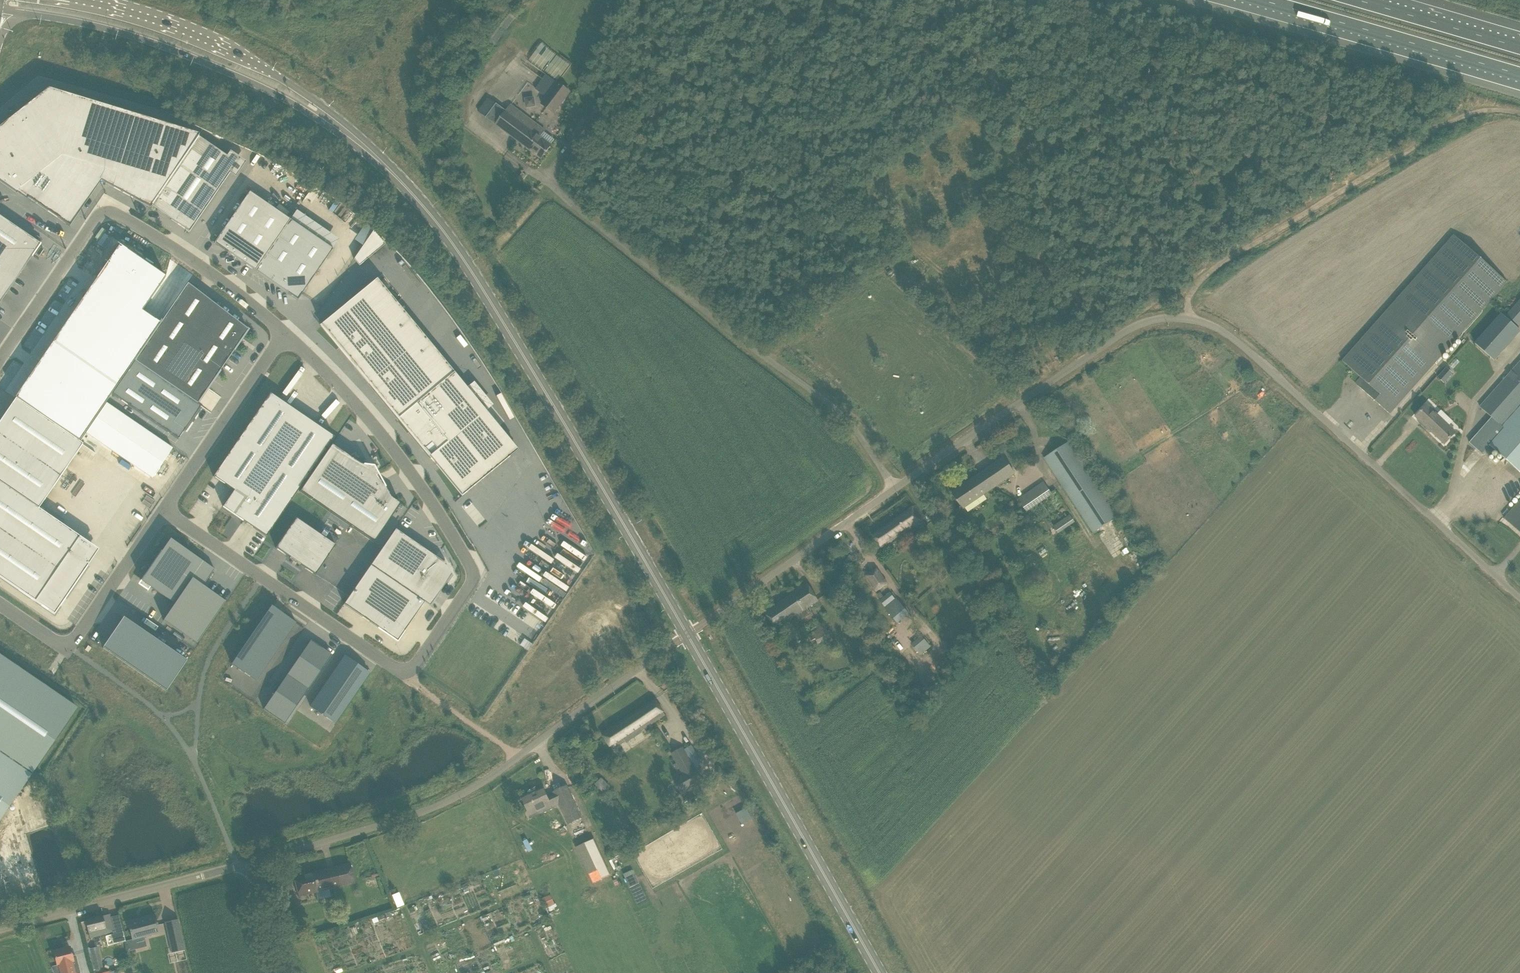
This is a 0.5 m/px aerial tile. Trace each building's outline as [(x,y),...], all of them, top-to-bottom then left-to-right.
[(542,43),(530,58),(559,79),(570,64),(564,60),(561,64),(557,61),(554,65),(550,62),(551,60),(552,62),(558,55),(542,43)] [(554,113),(571,91),(558,81),(541,104),(554,113)] [(0,127),(0,182),(15,192),(18,191),(69,226),(101,180),(150,207),(199,135),(48,89),(0,127)] [(534,97),(525,98),(527,107),(535,106),(534,97)] [(545,130),(537,124),(511,105),(506,111),(496,103),(486,117),(541,158),(551,145),(540,136),(545,130)] [(198,137),(151,206),(189,232),(236,163),(198,137)] [(237,164),(242,167),(247,161),(242,157),(237,164)] [(249,192),(214,243),(255,271),(290,220),(249,192)] [(40,244),(0,217),(0,302),(40,244)] [(290,220),(255,271),(297,300),(332,249),(290,220)] [(352,256),(360,265),(387,242),(378,232),(352,256)] [(1365,381),(1359,387),(1390,414),(1507,282),(1501,277),(1503,275),(1496,269),(1494,271),(1454,235),(1342,361),(1365,381)] [(16,398),(78,441),(183,289),(156,270),(144,287),(110,263),(16,398)] [(376,279),(321,325),(462,496),(517,450),(376,279)] [(185,287),(134,361),(166,383),(176,367),(207,388),(248,330),(185,287)] [(1519,325),(1519,301),(1507,315),(1519,326),(1519,325)] [(1474,343),(1494,361),(1519,331),(1519,330),(1501,313),(1474,343)] [(166,383),(134,361),(112,394),(178,439),(184,430),(185,431),(191,423),(192,422),(191,421),(193,418),(194,418),(201,409),(200,408),(200,406),(166,383)] [(1470,443),(1482,454),(1489,445),(1519,473),(1519,361),(1486,399),(1479,406),(1484,411),(1492,418),(1488,423),(1478,435),(1470,443)] [(1444,382),(1452,373),(1446,367),(1438,377),(1444,382)] [(270,393),(213,476),(234,490),(222,507),(266,537),(334,437),(270,393)] [(0,421),(0,482),(38,509),(82,444),(16,398),(0,421)] [(106,403),(86,433),(152,478),(172,448),(106,403)] [(1444,444),(1451,436),(1455,432),(1426,405),(1422,409),(1415,416),(1444,444)] [(1093,533),(1118,516),(1069,441),(1044,458),(1093,533)] [(331,445),(300,491),(374,542),(400,504),(390,497),(383,493),(375,476),(373,473),(360,464),(331,445)] [(963,508),(1015,474),(1004,457),(951,493),(957,501),(963,508)] [(1028,512),(1054,494),(1045,480),(1019,499),(1028,512)] [(54,614),(65,598),(66,598),(88,565),(82,561),(92,546),(38,509),(0,482),(0,577),(54,614)] [(1504,519),(1519,533),(1519,500),(1504,519)] [(872,534),(878,543),(881,548),(924,519),(915,505),(872,534)] [(1071,514),(1054,525),(1059,533),(1076,522),(1071,514)] [(296,518),(276,548),(315,575),(335,545),(296,518)] [(395,529),(370,566),(424,602),(430,606),(441,588),(440,587),(449,574),(444,565),(434,558),(435,557),(395,529)] [(162,551),(142,581),(150,586),(150,587),(174,604),(163,620),(197,643),(226,601),(225,601),(203,586),(192,579),(204,562),(170,539),(162,551),(161,550),(161,551),(162,551)] [(370,566),(344,604),(397,641),(398,641),(397,640),(423,602),(424,603),(424,602),(370,566)] [(877,568),(865,576),(876,591),(887,583),(877,568)] [(818,600),(808,584),(765,612),(775,629),(818,600)] [(890,593),(880,601),(885,607),(895,620),(906,611),(896,598),(895,599),(890,593)] [(271,605),(231,664),(256,681),(296,622),(295,622),(295,623),(271,606),(272,606),(271,605)] [(813,647),(831,637),(822,622),(805,632),(813,647)] [(104,646),(103,648),(166,691),(187,661),(132,623),(131,625),(126,633),(118,628),(105,647),(104,646)] [(920,637),(913,644),(919,650),(926,643),(920,637)] [(525,639),(521,646),(529,651),(533,645),(525,639)] [(310,640),(263,709),(284,723),(332,655),(310,640)] [(31,774),(76,709),(0,658),(0,752),(31,774)] [(336,723),(370,673),(356,664),(351,672),(340,665),(311,706),(336,723)] [(602,734),(608,742),(612,749),(647,727),(645,725),(650,722),(652,723),(656,721),(665,715),(654,699),(602,734)] [(681,794),(704,782),(697,768),(695,769),(683,746),(671,752),(683,775),(673,780),(681,794)] [(0,752),(0,820),(31,774),(0,752)] [(602,777),(595,784),(604,792),(610,786),(602,777)] [(548,798),(543,788),(531,794),(531,793),(522,797),(527,809),(533,806),(537,815),(560,805),(568,823),(581,818),(571,795),(566,786),(554,792),(555,794),(548,798)] [(556,827),(559,836),(568,833),(565,824),(556,827)] [(593,839),(576,848),(592,883),(610,875),(593,839)] [(350,863),(348,864),(293,877),(298,896),(355,883),(350,863)] [(633,870),(623,874),(625,879),(635,875),(633,870)] [(398,893),(392,896),(397,907),(403,905),(398,893)] [(546,909),(556,904),(551,894),(541,899),(546,909)] [(91,939),(82,942),(84,951),(96,948),(94,939),(100,937),(99,935),(109,933),(114,932),(110,914),(102,916),(86,920),(89,932),(90,938),(91,938),(91,939)] [(127,922),(132,940),(159,933),(155,914),(127,922)] [(177,919),(165,922),(172,953),(184,950),(177,919)] [(123,931),(111,935),(113,944),(125,941),(123,931)] [(72,957),(70,947),(53,951),(59,972),(74,972),(80,971),(77,959),(73,960),(72,957)] [(98,947),(91,949),(96,970),(103,968),(98,947)]
